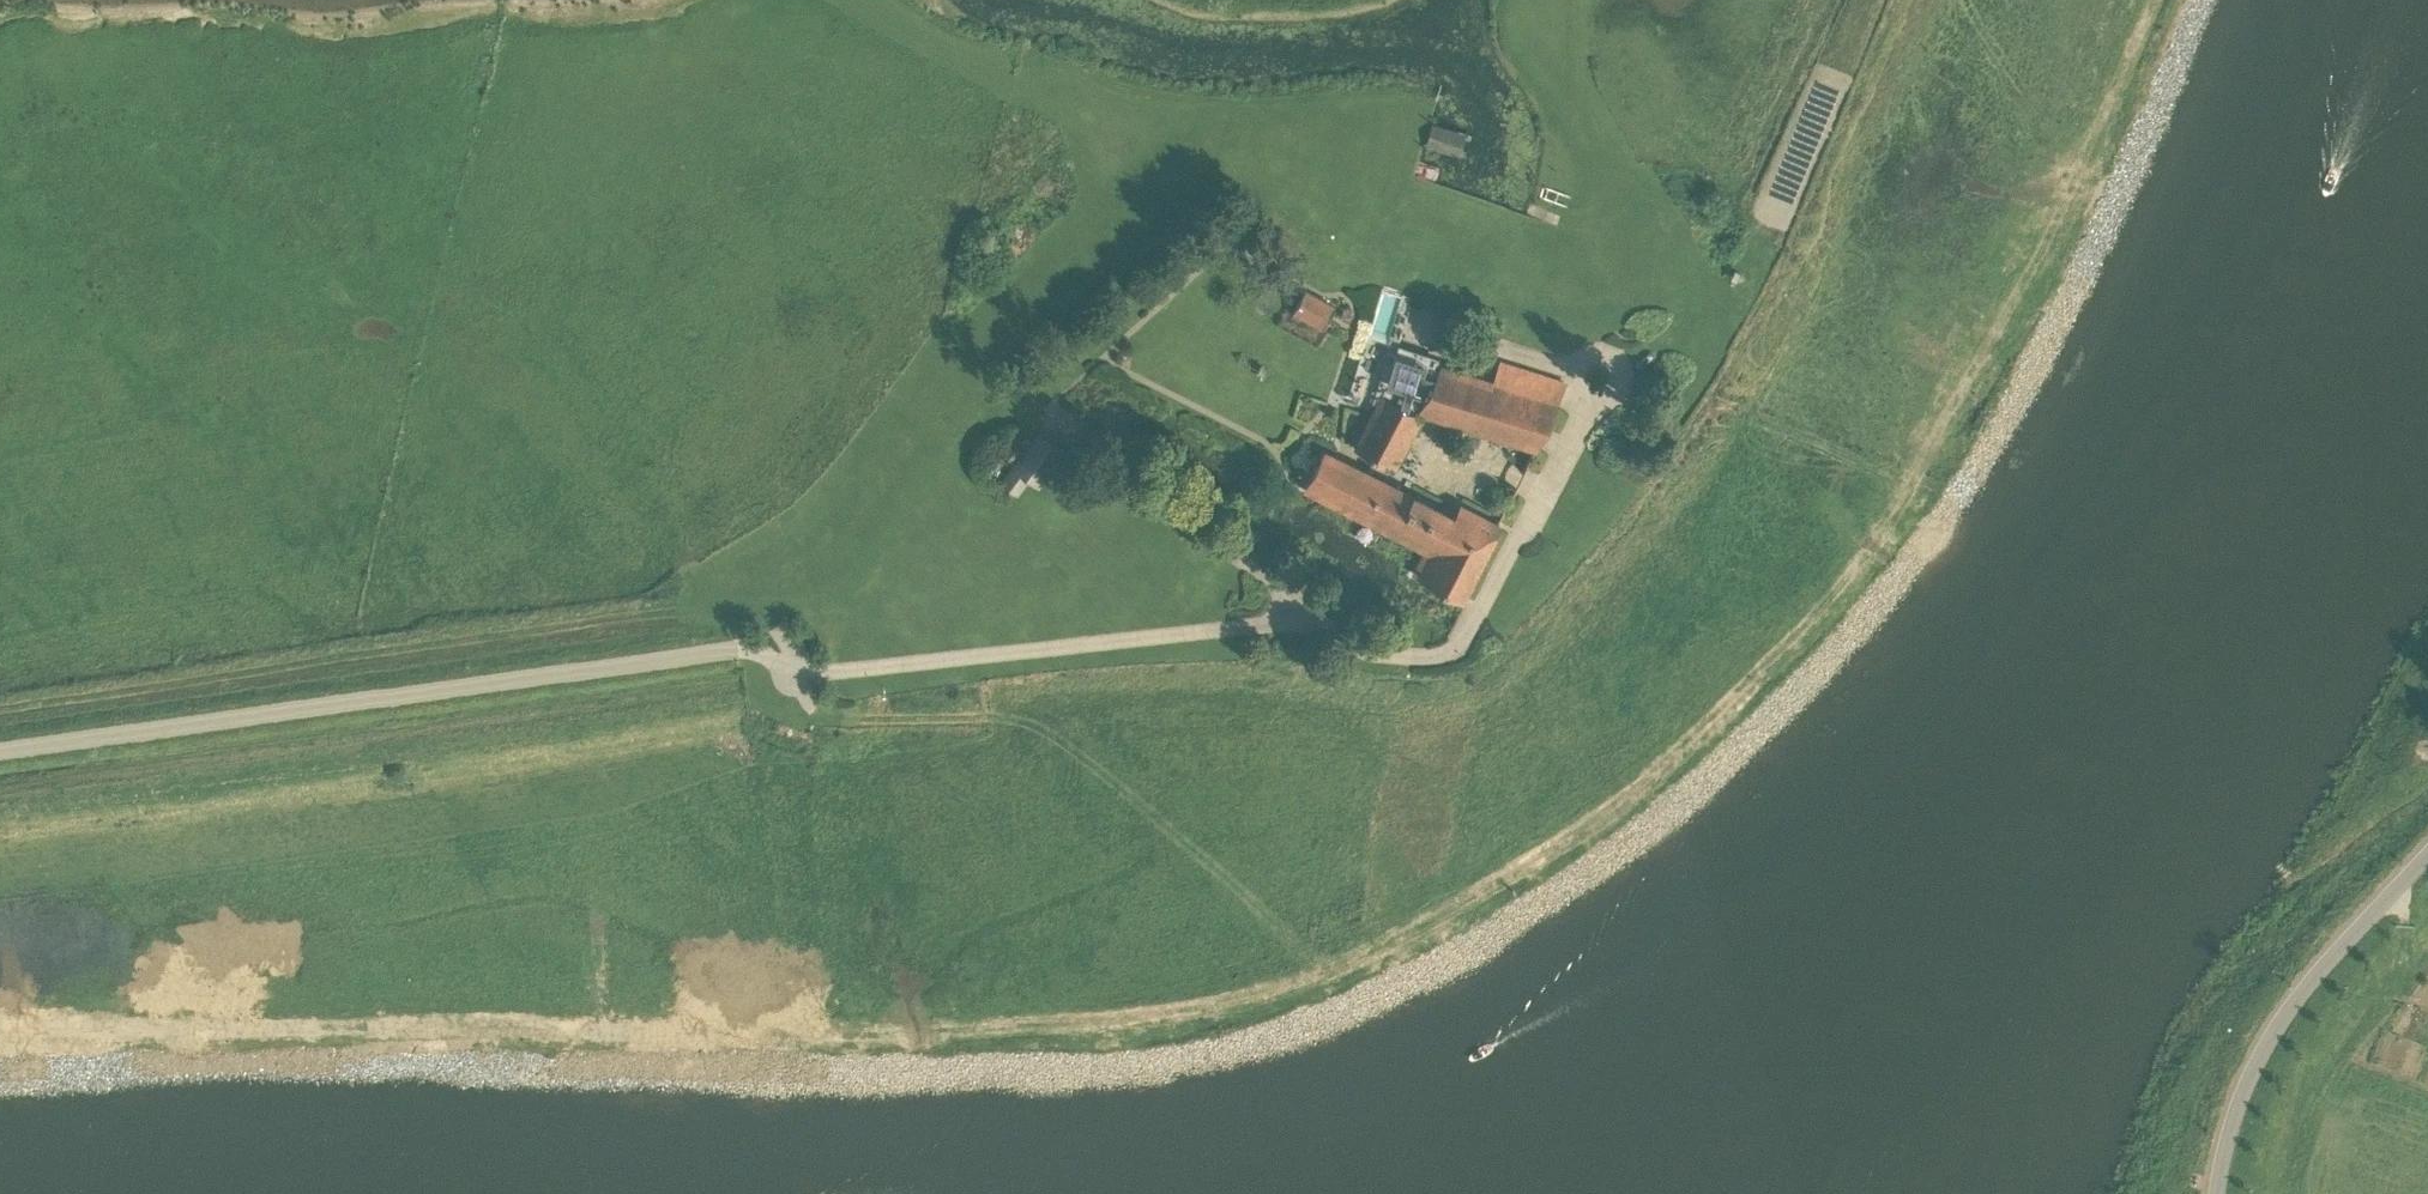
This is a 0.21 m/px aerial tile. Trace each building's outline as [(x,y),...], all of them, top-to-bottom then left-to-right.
[(1395,341),(1411,294),(1380,284),(1346,392),(1369,399),(1385,347),(1391,350),(1395,341)] [(1303,286),(1290,309),(1319,325),(1332,302),(1303,286)] [(1565,379),(1565,378),(1495,356),(1490,375),(1439,359),(1436,364),(1433,362),(1437,355),(1395,341),(1391,350),(1385,347),(1369,399),(1373,401),(1350,445),(1393,466),(1421,412),(1532,449),(1565,379)] [(1023,490),(1045,445),(1024,434),(1001,479),(1023,490)] [(1450,511),(1322,446),(1300,488),(1419,549),(1409,570),(1460,596),(1499,520),(1457,499),(1450,511)]
